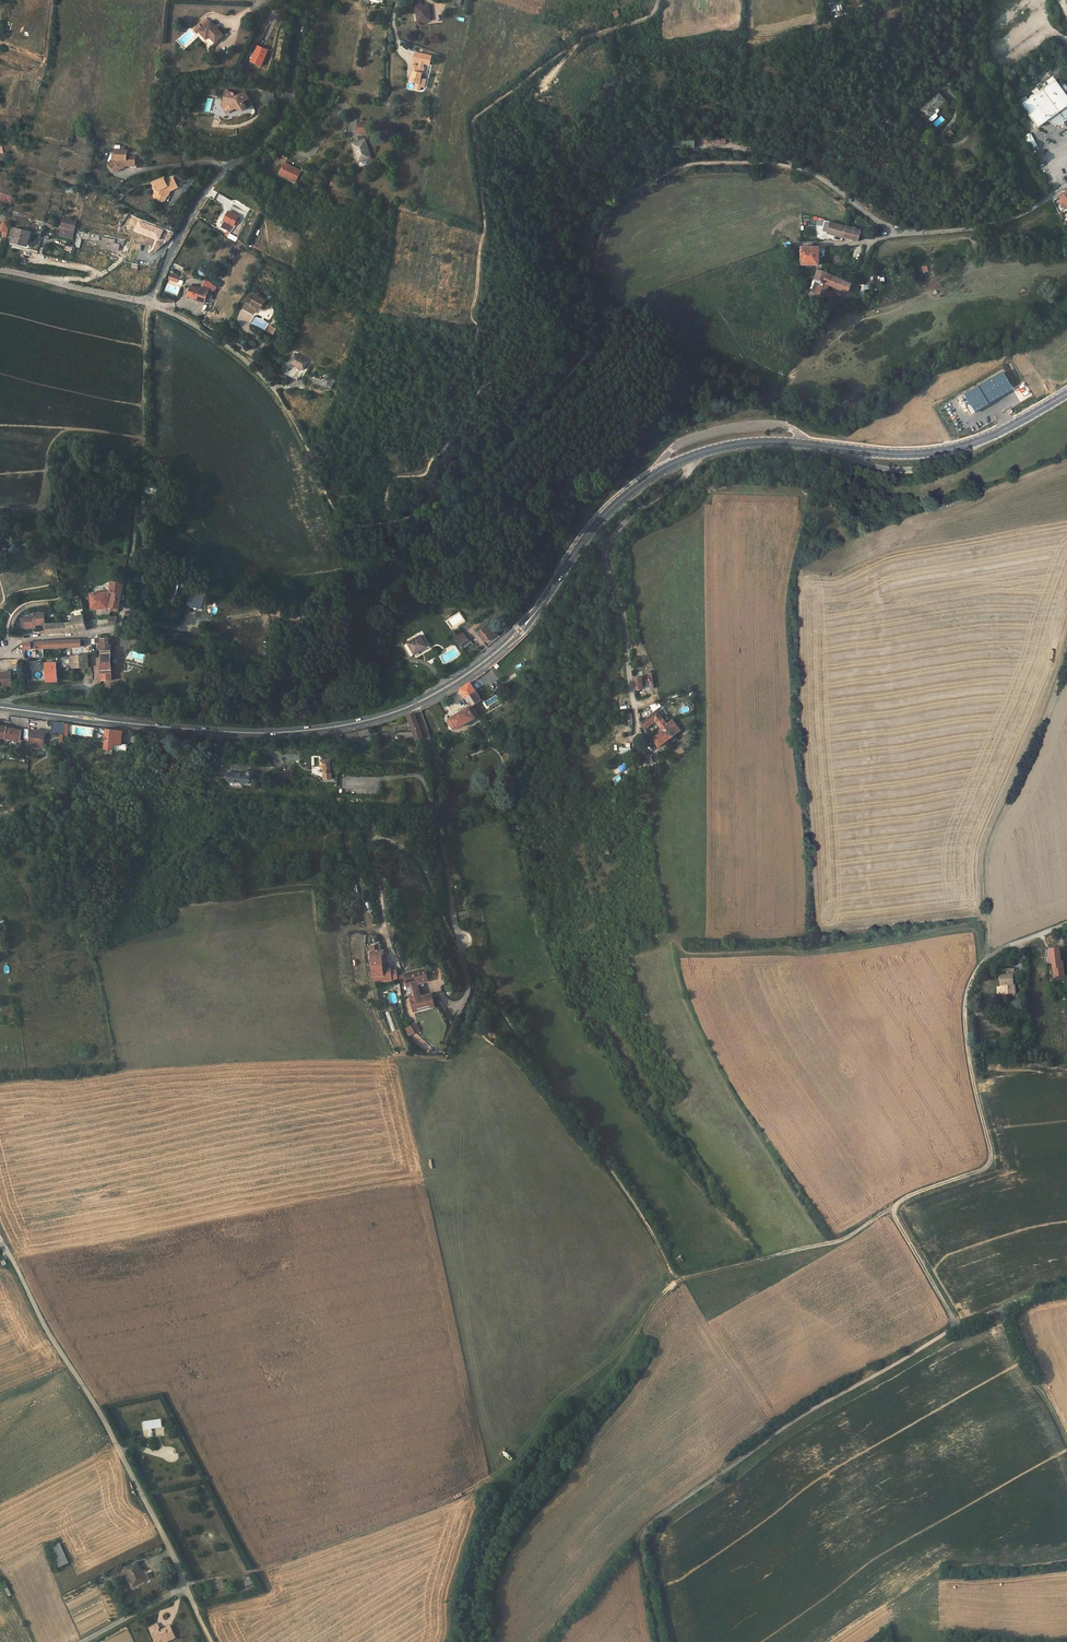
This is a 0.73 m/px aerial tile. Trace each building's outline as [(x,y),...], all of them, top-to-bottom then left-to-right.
[(417,7),(419,21),(422,21),(428,20),(431,20),(429,6),(417,7)] [(200,31),(210,22),(207,19),(195,30),(198,33),(200,31)] [(200,31),(207,39),(210,36),(216,43),(224,35),(218,29),(215,26),(211,22),(210,22),(200,31)] [(258,46),(251,62),(261,66),(268,50),(258,46)] [(413,63),(419,65),(417,75),(412,74),(410,84),(416,85),(415,91),(421,92),(421,89),(424,89),(426,81),(421,80),(422,76),(423,76),(424,70),(423,70),(424,66),(429,67),(431,58),(415,54),(413,63)] [(1053,76),(1042,84),(1041,83),(1036,87),(1038,89),(1034,92),(1035,94),(1021,104),(1022,106),(1026,111),(1037,127),(1048,120),(1049,121),(1051,123),(1054,124),(1056,125),(1059,125),(1064,123),(1063,122),(1065,121),(1066,119),(1066,106),(1066,95),(1053,76)] [(233,93),(226,91),(223,101),(225,104),(231,106),(234,111),(237,109),(246,111),(249,109),(247,106),(251,103),(245,92),(235,98),(232,97),(233,93)] [(938,94),(920,109),(928,118),(930,121),(933,121),(937,117),(937,115),(936,114),(939,111),(939,109),(937,107),(945,101),(938,94)] [(225,104),(223,101),(222,105),(228,114),(234,111),(231,106),(225,104)] [(357,123),(356,133),(366,134),(366,123),(357,123)] [(1029,133),(1025,134),(1025,139),(1024,140),(1030,149),(1037,146),(1032,138),(1030,138),(1029,133)] [(353,144),(359,162),(371,158),(366,140),(353,144)] [(122,166),(124,164),(126,166),(134,166),(135,156),(126,155),(127,151),(113,150),(112,155),(115,156),(115,160),(110,164),(110,167),(113,171),(117,171),(121,169),(122,166)] [(294,181),(296,182),(301,171),(291,166),(285,163),(280,172),(285,175),(284,176),(294,181)] [(278,176),(292,184),(294,181),(284,176),(280,174),(278,176)] [(163,178),(151,183),(153,188),(155,187),(157,191),(155,198),(156,201),(161,203),(164,202),(165,200),(165,196),(168,192),(169,192),(177,189),(173,179),(165,183),(163,178)] [(336,189),(339,183),(331,179),(328,185),(336,189)] [(0,192),(0,200),(10,204),(13,197),(0,192)] [(1061,199),(1058,201),(1065,209),(1066,207),(1066,206),(1061,199)] [(232,205),(225,220),(234,225),(239,216),(243,218),(246,213),(232,205)] [(223,220),(227,212),(223,210),(218,217),(223,220)] [(125,212),(118,225),(121,226),(129,213),(125,212)] [(62,224),(60,235),(73,238),(75,227),(78,228),(80,221),(64,218),(62,224)] [(140,220),(136,228),(160,238),(163,229),(140,220)] [(830,222),(825,220),(823,226),(822,231),(836,236),(843,237),(846,226),(830,222)] [(1,223),(0,228),(0,230),(3,231),(2,236),(6,237),(9,225),(1,223)] [(861,230),(846,226),(843,237),(850,239),(858,240),(861,230)] [(15,228),(12,242),(28,246),(31,232),(15,228)] [(81,231),(81,237),(99,239),(100,233),(81,231)] [(103,239),(101,247),(113,250),(115,243),(123,246),(125,239),(104,234),(102,234),(101,238),(103,239)] [(819,247),(802,246),(802,249),(802,252),(802,255),(819,256),(819,247)] [(857,267),(861,256),(856,254),(852,265),(857,267)] [(819,256),(802,255),(802,264),(804,264),(812,265),(819,265),(819,256)] [(199,269),(196,273),(204,278),(206,274),(204,272),(199,269)] [(824,281),(827,273),(827,272),(818,269),(815,277),(814,279),(822,281),(822,282),(823,283),(823,281),(824,281)] [(829,271),(828,271),(827,272),(827,273),(824,281),(823,281),(823,283),(824,282),(830,285),(833,286),(842,290),(848,292),(852,283),(835,276),(835,274),(829,271)] [(177,283),(180,277),(170,273),(168,280),(177,283)] [(822,281),(814,279),(813,284),(817,286),(822,287),(823,283),(822,282),(822,281)] [(815,292),(817,286),(813,284),(809,293),(811,293),(812,290),(815,292)] [(191,286),(188,295),(198,298),(197,300),(205,302),(209,289),(202,287),(201,289),(191,286)] [(812,290),(811,293),(818,297),(822,287),(817,286),(815,292),(812,290)] [(822,287),(818,297),(822,298),(827,290),(822,287)] [(266,311),(269,305),(255,297),(253,302),(249,300),(244,310),(254,316),(257,310),(260,311),(261,309),(266,311)] [(296,353),(291,362),(304,369),(309,360),(296,353)] [(284,364),(280,370),(298,380),(301,376),(287,368),(288,367),(284,364)] [(1004,372),(965,395),(969,404),(966,406),(972,416),(1014,390),(1004,372)] [(311,375),(310,378),(314,380),(326,386),(331,388),(334,382),(323,377),(321,380),(311,375)] [(124,583),(113,581),(112,586),(111,591),(114,591),(111,606),(119,608),(120,603),(124,583)] [(498,593),(506,587),(503,583),(495,589),(498,593)] [(105,592),(92,593),(93,608),(109,608),(112,592),(111,592),(105,592)] [(204,597),(198,595),(194,607),(197,608),(201,609),(204,597)] [(35,617),(25,617),(25,618),(25,627),(25,628),(35,627),(35,625),(45,624),(45,623),(45,618),(45,613),(45,612),(35,613),(35,617)] [(64,623),(45,623),(47,633),(51,633),(66,633),(77,632),(86,629),(83,615),(73,617),(74,622),(64,623)] [(116,616),(110,616),(109,625),(115,624),(116,622),(117,616),(116,616)] [(478,632),(489,646),(499,637),(495,633),(491,627),(489,624),(478,632)] [(462,631),(454,637),(457,642),(466,635),(462,631)] [(380,633),(375,636),(376,638),(379,643),(380,645),(385,642),(384,639),(382,636),(380,633)] [(421,635),(403,645),(409,656),(416,652),(416,651),(422,648),(422,649),(425,647),(424,646),(427,645),(421,635)] [(471,642),(466,635),(457,642),(458,642),(463,648),(471,642)] [(108,638),(95,639),(95,643),(98,643),(98,650),(102,648),(102,646),(109,646),(108,638)] [(80,646),(80,639),(68,640),(45,641),(24,643),(25,649),(80,646)] [(109,646),(102,646),(102,648),(102,657),(102,674),(102,680),(112,679),(111,645),(109,646)] [(75,655),(72,656),(72,667),(89,667),(88,655),(88,654),(75,655)] [(72,656),(63,657),(63,666),(63,667),(72,667),(72,656)] [(56,662),(46,662),(47,681),(57,681),(56,662)] [(515,665),(516,671),(524,669),(523,663),(515,665)] [(11,672),(0,672),(0,685),(1,687),(2,688),(3,688),(4,687),(4,686),(5,685),(12,685),(11,672)] [(642,682),(642,677),(634,678),(635,689),(643,689),(643,685),(642,682)] [(470,682),(460,689),(470,706),(451,717),(451,718),(447,720),(453,729),(457,727),(457,728),(475,717),(472,713),(476,711),(474,709),(484,703),(481,699),(470,682)] [(653,712),(661,706),(658,700),(649,706),(653,712)] [(665,721),(657,711),(642,723),(645,728),(646,727),(655,720),(657,722),(659,725),(665,721)] [(425,743),(415,713),(407,715),(413,732),(410,733),(404,732),(395,732),(395,734),(395,736),(396,739),(407,741),(416,741),(417,745),(425,743)] [(21,730),(15,729),(9,728),(7,728),(7,726),(0,725),(0,719),(0,737),(20,740),(21,730)] [(659,746),(680,730),(672,719),(667,723),(665,721),(659,725),(662,729),(663,731),(660,733),(653,738),(654,740),(659,746)] [(648,728),(657,722),(655,720),(646,727),(648,728)] [(64,732),(65,723),(53,722),(52,730),(64,732)] [(122,730),(105,728),(105,731),(107,731),(105,740),(105,744),(104,749),(112,750),(113,744),(120,745),(121,743),(122,730)] [(43,748),(45,732),(32,730),(30,746),(43,748)] [(113,744),(112,750),(126,751),(127,744),(121,743),(120,745),(113,744)] [(654,762),(649,753),(645,757),(648,765),(651,763),(654,762)] [(330,773),(330,760),(324,760),(320,760),(320,767),(323,767),(324,779),(331,779),(331,773),(330,773)] [(625,762),(615,769),(619,773),(628,767),(625,762)] [(251,778),(252,777),(253,777),(254,776),(254,775),(254,774),(253,772),(251,771),(250,771),(248,771),(247,773),(247,774),(228,772),(227,781),(249,783),(250,778),(251,778)] [(292,780),(292,771),(280,772),(281,781),(292,780)] [(356,891),(348,892),(349,900),(357,899),(356,891)] [(357,899),(349,900),(352,912),(361,910),(360,904),(359,898),(357,899)] [(381,945),(370,946),(371,951),(374,982),(397,979),(397,976),(396,970),(391,970),(391,968),(383,969),(381,955),(381,950),(381,945)] [(1059,962),(1058,949),(1050,950),(1051,963),(1056,963),(1059,962)] [(425,968),(404,974),(405,978),(407,986),(414,984),(414,983),(416,982),(416,983),(417,983),(428,980),(425,968)] [(1013,984),(1013,970),(1003,970),(1003,975),(1002,975),(1001,976),(1001,991),(1006,991),(1006,994),(1015,994),(1015,984),(1013,984)] [(414,984),(407,986),(409,993),(416,991),(414,984)] [(416,992),(409,994),(414,1012),(435,1006),(432,994),(420,997),(420,998),(418,999),(418,997),(416,992)] [(419,1030),(415,1023),(411,1026),(413,1030),(415,1032),(419,1030)] [(416,1033),(412,1037),(427,1052),(431,1048),(416,1033)] [(59,1544),(51,1548),(59,1567),(67,1563),(59,1544)] [(137,1563),(125,1569),(134,1586),(144,1581),(140,1572),(141,1572),(137,1563)] [(253,1579),(244,1581),(246,1586),(251,1585),(252,1589),(255,1588),(253,1579)] [(149,1627),(155,1641),(159,1639),(160,1641),(161,1641),(168,1639),(169,1641),(176,1638),(170,1626),(165,1628),(166,1630),(163,1632),(162,1630),(159,1631),(158,1628),(160,1628),(158,1624),(149,1627)]
